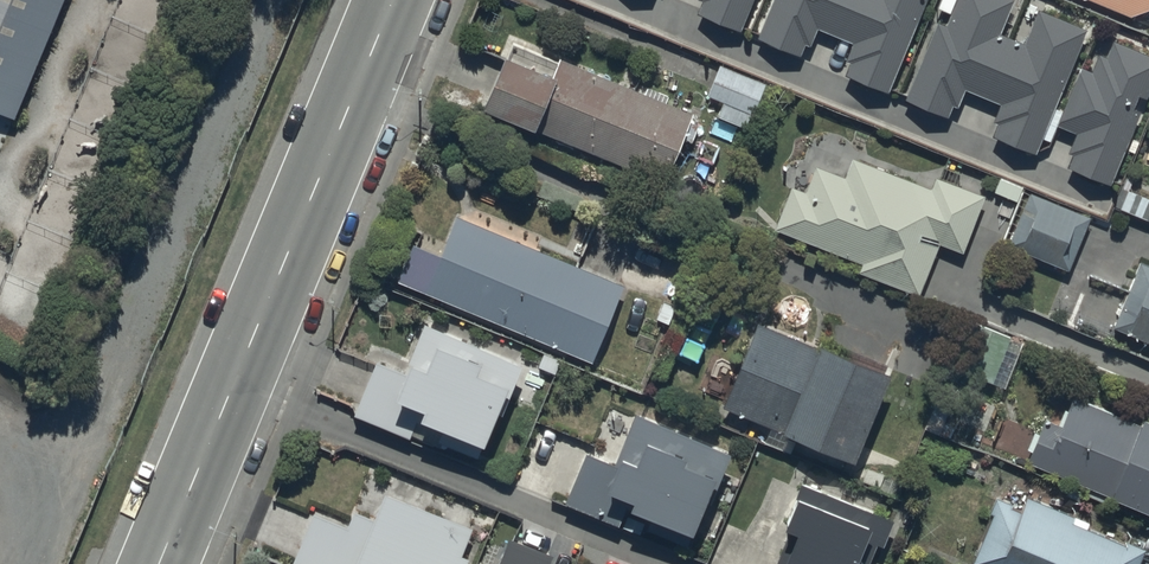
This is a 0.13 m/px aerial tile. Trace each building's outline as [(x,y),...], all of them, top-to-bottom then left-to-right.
[(17,119),(68,0),(0,0),(0,112),(17,119)] [(698,3),(704,6),(699,17),(738,34),(753,0),(700,0),(698,3)] [(755,41),(798,60),(804,48),(808,50),(816,32),(851,48),(843,65),(849,68),(845,79),(885,96),(927,0),(774,0),(755,41)] [(904,103),(946,121),(951,108),(956,111),(963,94),(1000,109),(993,126),(997,127),(992,140),(1033,156),(1084,33),(1037,14),(1023,47),(998,37),(1011,4),(1002,0),(941,0),(935,13),(949,18),(944,30),(935,27),(904,103)] [(1131,22),(1148,14),(1148,0),(1080,0),(1131,22)] [(1067,171),(1108,188),(1138,115),(1132,112),(1137,99),(1144,102),(1148,91),(1148,61),(1112,46),(1106,61),(1099,58),(1091,76),(1080,71),(1057,130),(1074,137),(1066,156),(1071,158),(1067,171)] [(514,48),(506,66),(504,65),(483,117),(534,138),(536,134),(664,187),(692,119),(559,65),(559,66),(514,48)] [(717,69),(705,99),(722,105),(717,120),(743,130),(748,118),(751,119),(763,88),(717,69)] [(790,190),(775,232),(861,268),(857,276),(916,301),(938,250),(960,259),(985,200),(936,179),(930,193),(852,160),(843,180),(814,168),(803,195),(790,190)] [(1028,196),(1005,249),(1067,275),(1089,221),(1028,196)] [(413,251),(399,285),(594,366),(624,292),(457,222),(440,262),(413,251)] [(1140,262),(1111,330),(1148,346),(1148,266),(1140,262)] [(964,327),(948,371),(992,387),(1008,343),(964,327)] [(754,328),(720,412),(781,436),(779,440),(850,469),(886,381),(754,328)] [(377,365),(355,419),(477,470),(498,420),(501,422),(522,372),(424,332),(408,371),(412,373),(409,379),(377,365)] [(1026,466),(1110,502),(1108,506),(1148,523),(1148,431),(1141,428),(1140,432),(1071,403),(1059,431),(1043,424),(1026,466)] [(587,456),(565,509),(618,532),(627,511),(634,514),(631,520),(693,546),(729,459),(635,420),(616,468),(587,456)] [(777,563),(867,563),(873,550),(878,552),(888,527),(799,489),(777,541),(785,545),(777,563)] [(294,563),(467,563),(461,562),(473,533),(385,499),(375,525),(354,517),(348,532),(312,517),(294,563)] [(973,563),(1136,563),(1142,550),(1126,544),(1124,549),(1086,534),(1089,526),(1025,500),(1021,510),(996,500),(989,517),(992,519),(973,563)] [(550,560),(509,545),(502,563),(549,563),(550,560)]
